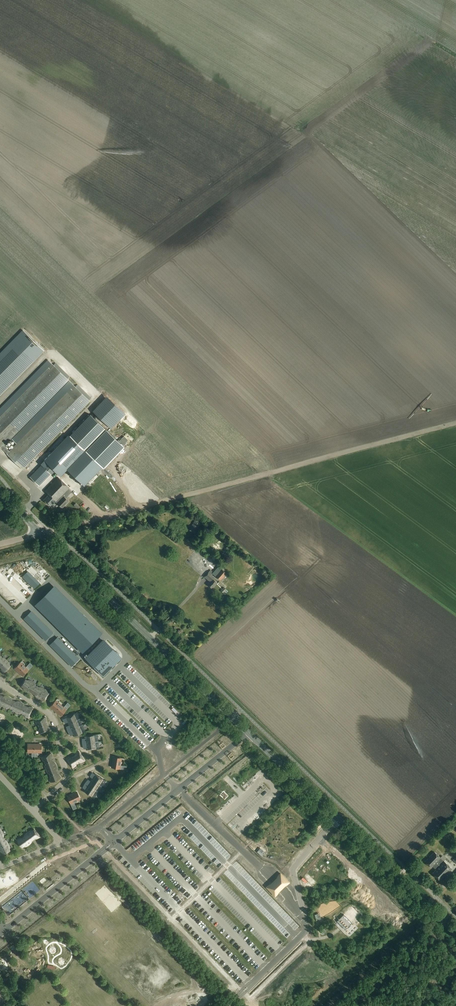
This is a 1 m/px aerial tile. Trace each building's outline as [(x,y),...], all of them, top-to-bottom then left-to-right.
[(0,353),(0,396),(44,351),(23,330),(0,353)] [(0,408),(0,447),(24,470),(90,402),(89,401),(75,387),(73,386),(68,381),(12,439),(17,444),(9,451),(6,448),(7,446),(5,445),(68,380),(67,379),(54,366),(52,364),(51,364),(47,360),(0,408)] [(101,407),(98,421),(111,424),(112,419),(110,419),(111,416),(109,416),(111,409),(101,407)] [(75,430),(73,432),(73,433),(74,432),(103,461),(121,444),(106,430),(91,415),(75,431),(75,430)] [(73,433),(49,458),(58,466),(60,468),(67,461),(88,482),(106,464),(74,432),(73,433)] [(51,473),(58,466),(49,458),(42,465),(31,477),(40,485),(51,474),(51,473)] [(49,495),(44,500),(46,502),(46,503),(48,505),(48,504),(51,507),(53,504),(55,502),(62,509),(64,507),(69,501),(66,498),(63,495),(69,489),(58,478),(45,491),(49,495)] [(195,521),(191,527),(196,531),(200,525),(200,524),(195,521)] [(215,576),(221,581),(227,574),(222,569),(215,576)] [(212,575),(208,572),(204,577),(209,581),(207,584),(212,589),(218,583),(213,579),(213,578),(211,576),(212,575)] [(53,589),(39,604),(84,649),(98,635),(53,589)] [(53,633),(31,611),(24,619),(45,640),(53,633)] [(57,638),(50,645),(72,666),(79,659),(57,638)] [(106,641),(88,659),(103,673),(120,656),(106,641)] [(1,667),(0,667),(0,668),(1,667),(3,669),(2,670),(3,671),(3,672),(4,673),(11,666),(6,662),(7,660),(6,661),(0,655),(0,666),(1,667)] [(15,668),(23,676),(28,670),(20,663),(15,668)] [(36,695),(35,696),(36,696),(37,697),(37,698),(38,698),(39,698),(40,699),(41,699),(42,698),(45,700),(49,693),(43,690),(44,688),(43,690),(37,687),(38,685),(37,686),(32,683),(32,682),(32,681),(31,683),(25,680),(22,686),(25,688),(24,689),(25,690),(26,691),(27,691),(27,692),(28,692),(29,692),(30,692),(30,691),(33,693),(33,694),(33,693),(36,695)] [(28,718),(33,708),(32,708),(31,707),(29,707),(29,708),(26,707),(27,706),(26,706),(26,707),(23,706),(23,705),(23,704),(22,704),(21,703),(20,702),(19,702),(18,702),(17,702),(17,703),(14,702),(14,701),(14,702),(11,700),(11,699),(10,699),(10,698),(9,698),(8,697),(7,697),(6,697),(5,697),(4,698),(2,696),(2,695),(1,696),(0,696),(0,704),(4,706),(4,708),(5,706),(11,709),(10,710),(11,709),(17,711),(16,713),(17,711),(23,714),(22,716),(23,714),(29,717),(28,718)] [(51,707),(61,715),(66,710),(56,701),(51,707)] [(70,726),(70,727),(71,727),(73,730),(72,730),(73,730),(74,733),(73,733),(73,734),(73,735),(73,736),(82,733),(80,727),(81,726),(79,727),(77,721),(79,720),(78,720),(77,720),(74,715),(76,714),(76,713),(67,717),(69,720),(67,721),(68,722),(68,723),(68,724),(69,725),(69,726),(70,726)] [(47,727),(46,724),(47,724),(46,724),(45,721),(46,721),(46,720),(46,718),(46,717),(45,717),(35,721),(37,720),(39,726),(37,727),(39,727),(41,733),(39,733),(39,734),(50,730),(49,729),(49,728),(48,727),(47,727)] [(86,743),(86,745),(87,746),(88,746),(88,750),(96,749),(95,742),(97,742),(97,741),(95,742),(94,735),(86,736),(87,740),(86,740),(85,741),(86,743)] [(68,758),(67,758),(71,767),(77,763),(78,765),(78,763),(83,760),(79,752),(78,752),(77,753),(76,754),(77,755),(74,757),(73,756),(74,757),(71,758),(70,757),(69,757),(69,758),(68,758)] [(51,755),(51,753),(41,757),(42,757),(45,763),(43,763),(43,764),(45,763),(47,769),(45,770),(47,769),(49,775),(48,776),(49,776),(52,781),(50,782),(61,778),(60,778),(60,777),(59,776),(59,775),(58,776),(57,773),(58,772),(57,772),(56,773),(55,770),(56,769),(56,768),(56,767),(56,766),(55,765),(55,764),(54,763),(53,763),(52,760),(53,760),(52,760),(51,757),(52,757),(52,756),(51,755)] [(114,757),(112,768),(119,769),(121,758),(114,757)] [(85,790),(84,791),(93,797),(92,796),(95,791),(97,792),(97,791),(95,790),(99,785),(101,786),(99,785),(103,779),(97,775),(95,778),(94,777),(93,778),(92,779),(91,780),(91,781),(90,782),(90,783),(91,784),(89,786),(88,786),(89,786),(87,789),(86,788),(86,789),(85,790)] [(71,804),(80,799),(77,792),(68,797),(71,804)] [(35,837),(36,838),(37,838),(38,838),(38,837),(39,837),(34,829),(29,833),(27,832),(28,833),(23,837),(22,835),(22,836),(23,837),(18,841),(17,839),(16,840),(22,847),(25,845),(25,846),(26,846),(27,846),(28,845),(29,844),(30,844),(30,843),(31,842),(30,841),(33,839),(33,840),(34,840),(33,839),(35,837)] [(0,851),(1,851),(2,851),(4,854),(10,850),(7,844),(9,844),(9,843),(7,844),(4,838),(6,838),(6,837),(4,838),(1,833),(3,832),(3,831),(1,832),(0,830),(0,850),(0,851)] [(254,851),(259,844),(256,842),(251,849),(254,851)] [(443,862),(442,860),(440,858),(441,857),(434,851),(425,861),(431,867),(432,866),(436,870),(433,873),(441,880),(452,868),(444,861),(443,862)] [(267,864),(263,868),(267,872),(271,868),(267,864)] [(339,920),(337,921),(343,928),(345,926),(348,923),(350,925),(352,923),(344,914),(339,920)]
